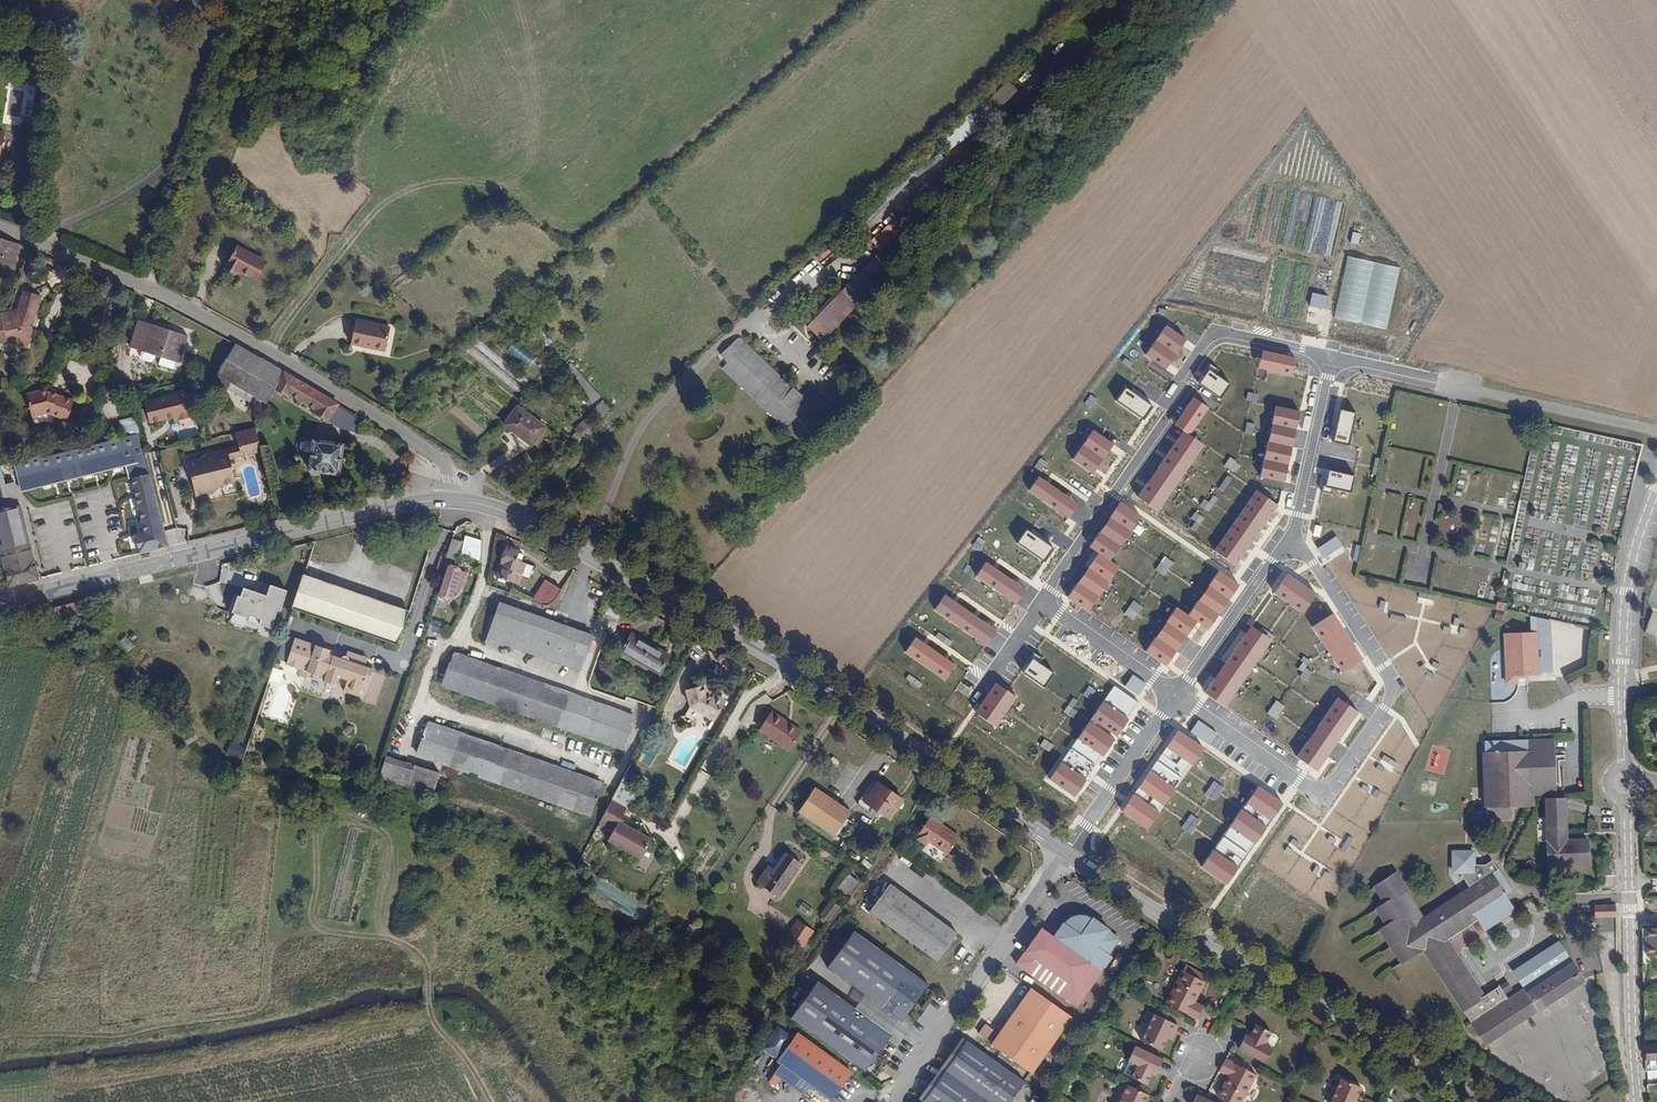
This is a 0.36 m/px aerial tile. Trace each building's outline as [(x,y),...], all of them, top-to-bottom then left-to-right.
[(1009,81),(992,98),(1002,108),(1019,91),(1009,81)] [(897,217),(871,240),(881,251),(907,228),(897,217)] [(19,245),(0,239),(0,262),(12,266),(19,245)] [(266,267),(239,248),(225,269),(235,276),(238,273),(254,284),(266,267)] [(841,282),(803,327),(818,340),(857,296),(841,282)] [(0,319),(0,341),(6,339),(27,346),(32,329),(29,328),(39,295),(26,291),(18,314),(0,319)] [(187,336),(139,320),(130,347),(178,363),(187,336)] [(392,327),(358,320),(353,345),(387,352),(392,327)] [(536,321),(529,328),(541,342),(549,335),(536,321)] [(1146,354),(1165,368),(1186,339),(1167,325),(1146,354)] [(478,337),(466,351),(517,393),(528,379),(478,337)] [(825,421),(736,341),(719,360),(725,366),(721,371),(803,445),(825,421)] [(530,366),(536,357),(513,342),(507,351),(530,366)] [(284,372),(235,343),(218,373),(206,376),(262,409),(275,388),(284,372)] [(1258,368),(1291,376),(1295,358),(1262,350),(1258,368)] [(571,360),(563,368),(592,401),(600,394),(571,360)] [(1199,383),(1220,398),(1229,384),(1208,370),(1199,383)] [(337,404),(284,372),(275,388),(288,396),(290,394),(315,408),(313,411),(328,419),(337,404)] [(126,387),(129,395),(148,390),(145,382),(126,387)] [(1116,401),(1143,419),(1152,405),(1126,387),(1116,401)] [(196,416),(188,389),(144,400),(151,423),(172,418),(174,422),(196,416)] [(46,390),(26,394),(31,417),(46,413),(66,420),(72,400),(46,393),(46,390)] [(1194,396),(1174,424),(1183,431),(1189,435),(1209,407),(1194,396)] [(604,398),(596,405),(597,407),(575,427),(582,434),(612,407),(604,398)] [(513,415),(525,428),(536,440),(552,425),(529,400),(513,415)] [(1260,478),(1283,482),(1298,411),(1275,406),(1260,478)] [(1340,410),(1334,441),(1349,444),(1356,414),(1340,410)] [(261,450),(255,427),(236,432),(239,445),(241,455),(261,450)] [(536,440),(525,428),(521,431),(532,443),(536,440)] [(1072,459),(1092,473),(1113,443),(1093,429),(1072,459)] [(1189,435),(1183,431),(1137,496),(1158,511),(1203,445),(1189,435)] [(20,487),(127,461),(143,532),(140,533),(134,534),(139,553),(170,546),(165,527),(150,474),(139,432),(111,439),(110,438),(79,445),(14,461),(13,461),(20,487)] [(566,440),(571,445),(576,440),(572,435),(566,440)] [(342,444),(313,440),(309,467),(338,471),(342,444)] [(241,455),(239,445),(204,453),(205,456),(206,460),(213,458),(212,455),(228,451),(229,458),(241,455)] [(206,460),(205,456),(187,461),(195,496),(211,492),(220,484),(235,481),(229,458),(228,451),(212,455),(213,458),(206,460)] [(20,491),(125,465),(140,533),(143,532),(127,461),(20,487),(20,491)] [(8,585),(36,578),(15,488),(13,481),(3,483),(0,469),(0,552),(8,585)] [(1328,470),(1325,486),(1351,492),(1355,476),(1328,470)] [(1029,490),(1069,518),(1078,504),(1039,477),(1029,490)] [(125,478),(113,482),(118,496),(130,492),(125,478)] [(1215,551),(1236,566),(1278,505),(1257,490),(1215,551)] [(1141,516),(1120,502),(1090,546),(1099,553),(1110,561),(1141,516)] [(1018,544),(1044,561),(1053,547),(1027,530),(1018,544)] [(1336,536),(1318,547),(1324,557),(1342,546),(1336,536)] [(452,540),(447,558),(452,560),(458,562),(463,544),(452,540)] [(515,561),(518,553),(507,549),(496,577),(498,578),(506,581),(507,581),(510,573),(521,577),(525,566),(515,561)] [(1110,561),(1099,553),(1068,597),(1088,611),(1119,566),(1110,561)] [(452,560),(447,558),(442,557),(437,570),(447,573),(449,568),(452,560)] [(977,576),(1016,603),(1026,589),(987,561),(977,576)] [(449,568),(447,573),(439,596),(449,599),(452,591),(458,571),(449,568)] [(1218,570),(1188,615),(1197,621),(1208,628),(1238,584),(1218,570)] [(465,574),(458,571),(452,591),(458,593),(465,574)] [(1288,574),(1275,594),(1301,611),(1314,592),(1288,574)] [(408,611),(304,575),(293,609),(396,644),(408,611)] [(553,601),(562,592),(547,583),(531,603),(540,607),(544,607),(546,606),(548,605),(550,604),(553,601)] [(290,590),(272,584),(268,594),(245,586),(242,595),(239,594),(234,611),(251,617),(252,614),(264,617),(261,623),(273,627),(279,609),(282,610),(290,590)] [(935,610),(987,646),(998,630),(946,594),(935,610)] [(569,669),(583,636),(497,603),(482,642),(494,646),(497,641),(569,669)] [(69,607),(54,610),(55,615),(59,614),(60,619),(71,617),(69,607)] [(1177,607),(1146,651),(1166,665),(1197,621),(1188,615),(1177,607)] [(1333,614),(1313,627),(1342,672),(1362,659),(1333,614)] [(429,629),(440,632),(443,621),(432,618),(429,629)] [(1272,640),(1252,626),(1206,692),(1225,706),(1272,640)] [(126,636),(119,642),(128,651),(135,645),(126,636)] [(589,638),(583,636),(569,669),(577,672),(589,638)] [(355,660),(356,655),(348,652),(346,657),(342,658),(341,660),(333,657),(335,650),(297,637),(292,651),(289,663),(304,670),(308,673),(311,673),(315,674),(321,678),(322,674),(326,676),(324,683),(336,687),(339,679),(347,681),(343,693),(358,698),(360,691),(365,692),(372,670),(364,667),(366,663),(355,660)] [(667,659),(630,637),(621,654),(657,676),(667,659)] [(905,652),(945,680),(955,665),(915,637),(905,652)] [(547,722),(560,691),(451,652),(440,685),(547,722)] [(1022,673),(1045,687),(1054,673),(1032,658),(1022,673)] [(268,718),(282,722),(297,675),(275,668),(263,706),(271,708),(268,718)] [(976,712),(997,726),(1017,697),(996,683),(976,712)] [(1050,778),(1074,795),(1139,702),(1115,685),(1050,778)] [(706,697),(703,688),(684,693),(689,709),(713,723),(723,704),(711,697),(710,699),(706,697)] [(633,716),(560,691),(547,722),(622,747),(633,716)] [(1358,711),(1337,697),(1297,757),(1317,771),(1358,711)] [(801,733),(771,713),(759,732),(788,751),(801,733)] [(416,754),(519,790),(531,759),(426,723),(416,754)] [(1121,810),(1146,827),(1204,748),(1179,730),(1121,810)] [(1510,744),(1510,740),(1485,741),(1487,820),(1512,819),(1512,807),(1531,806),(1531,795),(1557,794),(1555,739),(1519,740),(1519,743),(1510,744)] [(231,742),(227,754),(241,758),(245,746),(231,742)] [(646,748),(640,759),(650,765),(656,754),(646,748)] [(384,756),(378,776),(432,793),(438,773),(384,756)] [(531,759),(519,790),(589,814),(601,782),(531,759)] [(903,799),(878,782),(865,802),(890,819),(903,799)] [(1226,883),(1282,802),(1258,785),(1201,867),(1226,883)] [(815,788),(800,811),(801,812),(798,819),(808,826),(812,819),(834,834),(850,811),(815,788)] [(1566,798),(1547,799),(1547,827),(1548,866),(1589,865),(1588,840),(1567,841),(1563,841),(1563,827),(1567,827),(1566,798)] [(629,808),(612,800),(600,825),(614,832),(610,841),(642,857),(653,837),(622,822),(629,808)] [(958,838),(930,818),(919,835),(947,855),(958,838)] [(786,853),(779,863),(782,865),(779,869),(776,867),(775,869),(769,866),(758,884),(778,897),(801,863),(798,861),(802,855),(793,849),(789,855),(786,853)] [(1397,872),(1374,886),(1385,903),(1376,909),(1387,926),(1380,929),(1402,963),(1423,949),(1485,1044),(1583,980),(1564,951),(1559,942),(1513,972),(1524,988),(1508,999),(1500,986),(1484,995),(1447,938),(1477,919),(1484,930),(1515,910),(1505,894),(1512,890),(1499,869),(1493,860),(1486,864),(1475,864),(1475,851),(1465,851),(1453,851),(1453,872),(1459,873),(1469,888),(1424,917),(1405,890),(1408,889),(1397,872)] [(1602,859),(1602,875),(1615,875),(1615,860),(1602,859)] [(839,887),(850,895),(860,881),(849,873),(839,887)] [(1603,889),(1615,889),(1615,875),(1602,875),(1602,884),(1597,884),(1598,893),(1603,893),(1603,889)] [(888,884),(869,910),(937,959),(956,933),(888,884)] [(838,907),(830,901),(820,914),(828,920),(838,907)] [(803,902),(798,909),(810,916),(814,908),(803,902)] [(1615,907),(1595,908),(1595,918),(1615,917),(1615,907)] [(1106,926),(1090,915),(1088,916),(1087,915),(1085,915),(1083,914),(1079,913),(1076,914),(1073,915),(1070,917),(1067,919),(1065,922),(1062,921),(1053,935),(1101,968),(1110,954),(1107,951),(1117,936),(1106,928),(1106,926)] [(812,930),(798,920),(787,937),(801,947),(812,930)] [(1644,927),(1645,938),(1649,937),(1649,955),(1656,955),(1656,927),(1644,927)] [(1102,972),(1041,928),(1016,963),(1076,1007),(1102,972)] [(853,929),(826,966),(864,993),(897,1017),(900,1012),(923,980),(853,929)] [(692,936),(686,932),(681,940),(686,944),(692,936)] [(1192,1005),(1195,1001),(1205,981),(1183,969),(1165,1002),(1196,1018),(1201,1010),(1192,1005)] [(817,980),(791,1015),(860,1067),(883,1035),(887,1030),(854,1006),(817,980)] [(864,993),(854,1006),(887,1030),(883,1035),(860,1067),(864,1070),(887,1038),(895,1044),(912,1021),(904,1015),(927,983),(923,980),(900,1012),(897,1017),(864,993)] [(1070,1014),(1029,985),(989,1043),(1031,1071),(1070,1014)] [(1203,1006),(1195,1001),(1192,1005),(1201,1010),(1203,1006)] [(1167,1028),(1172,1030),(1175,1022),(1151,1011),(1138,1038),(1158,1047),(1164,1035),(1167,1028)] [(1253,1021),(1248,1031),(1250,1032),(1249,1035),(1246,1034),(1242,1032),(1236,1046),(1263,1060),(1270,1046),(1261,1041),(1268,1028),(1253,1021)] [(782,1061),(778,1067),(783,1070),(787,1065),(812,1082),(832,1097),(852,1069),(798,1031),(778,1058),(782,1061)] [(966,1037),(960,1045),(923,1099),(927,1101),(1008,1101),(1025,1078),(966,1037)] [(1137,1046),(1132,1043),(1125,1058),(1134,1062),(1128,1075),(1143,1083),(1148,1073),(1145,1071),(1147,1068),(1150,1069),(1153,1071),(1160,1057),(1137,1046)] [(1649,1043),(1649,1060),(1650,1085),(1656,1085),(1656,1043),(1649,1043)] [(1224,1072),(1214,1091),(1233,1101),(1237,1101),(1253,1072),(1223,1055),(1219,1064),(1227,1068),(1224,1072)] [(1219,1064),(1216,1068),(1224,1072),(1227,1068),(1219,1064)] [(783,1070),(778,1067),(776,1071),(806,1092),(812,1082),(787,1065),(783,1070)] [(1356,1097),(1362,1084),(1341,1075),(1330,1101),(1354,1101),(1356,1097)] [(1124,1081),(1114,1101),(1140,1101),(1145,1091),(1124,1081)] [(1194,1090),(1188,1101),(1218,1101),(1194,1090)]
